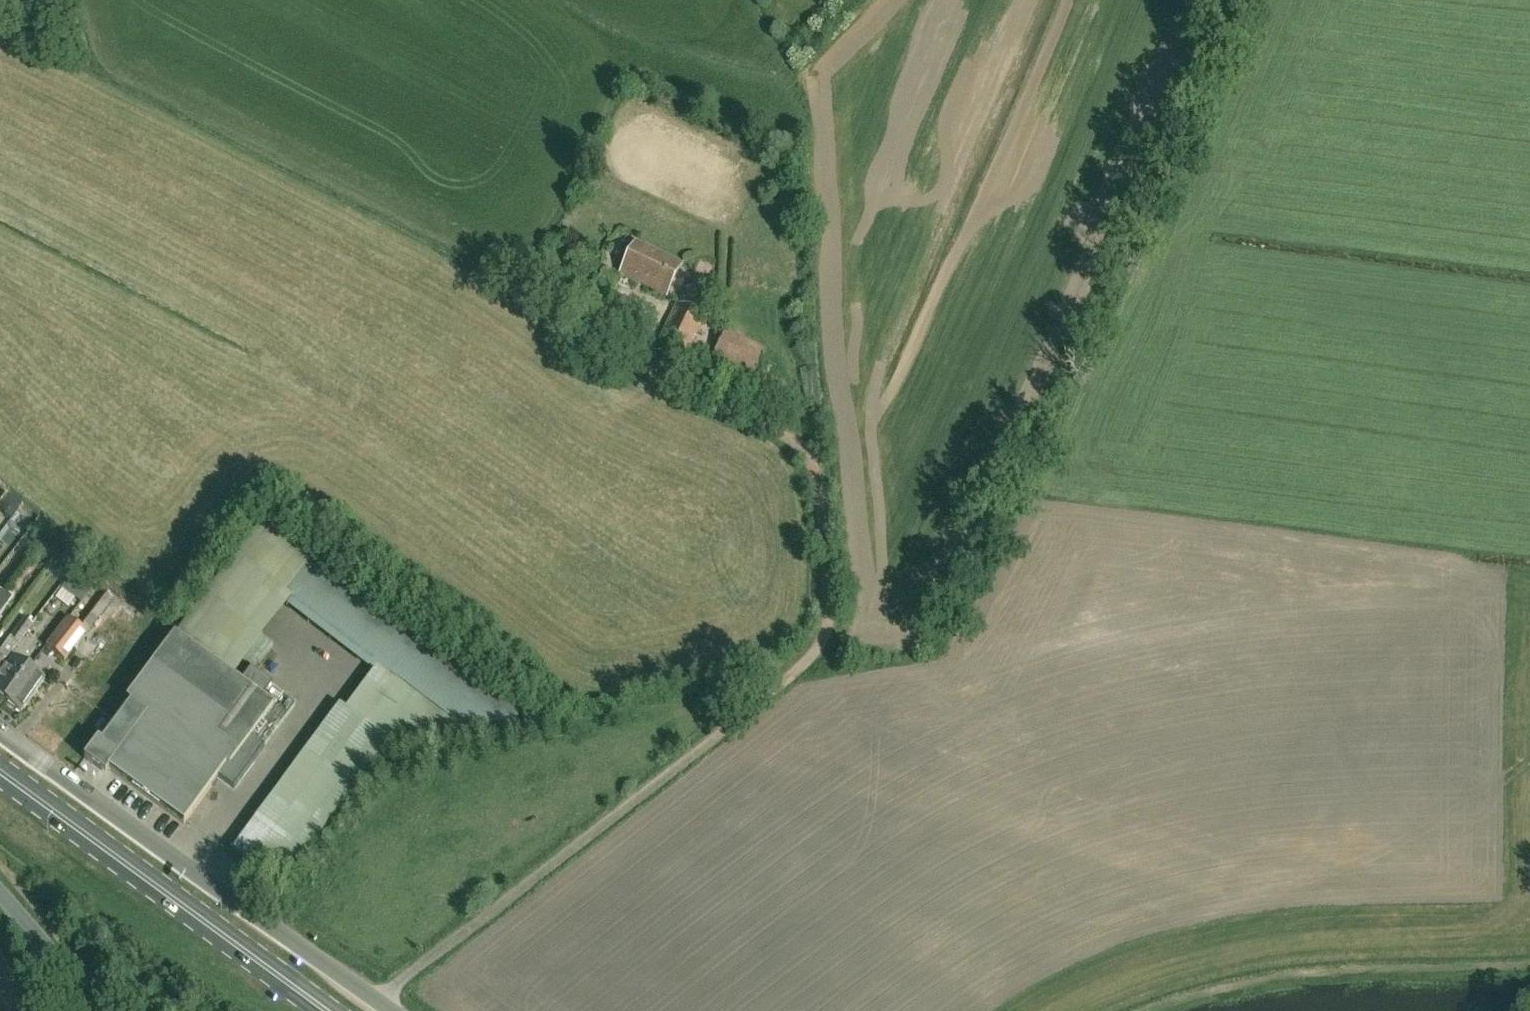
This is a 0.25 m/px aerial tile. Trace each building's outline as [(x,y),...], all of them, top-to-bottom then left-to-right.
[(621,273),(667,296),(683,264),(636,241),(621,273)] [(679,302),(657,350),(684,362),(706,315),(679,302)] [(752,381),(766,349),(725,331),(711,363),(752,381)] [(72,596),(79,586),(69,579),(62,589),(72,596)] [(8,596),(6,594),(6,595),(0,591),(0,607),(8,596)] [(79,627),(87,633),(93,626),(113,600),(104,594),(79,627)] [(0,607),(0,616),(13,599),(8,596),(0,607)] [(11,638),(19,644),(33,625),(24,619),(11,638)] [(65,661),(75,648),(58,635),(48,648),(65,661)] [(176,635),(171,642),(167,648),(161,656),(129,699),(85,759),(106,775),(110,770),(184,825),(219,777),(234,788),(253,763),(240,754),(251,740),(264,749),(296,705),(252,673),(272,646),(262,639),(234,677),(176,635)] [(19,644),(10,638),(0,653),(0,670),(19,644)] [(8,701),(30,672),(14,661),(0,680),(0,695),(8,701)] [(30,672),(8,701),(23,712),(44,682),(30,672)]
